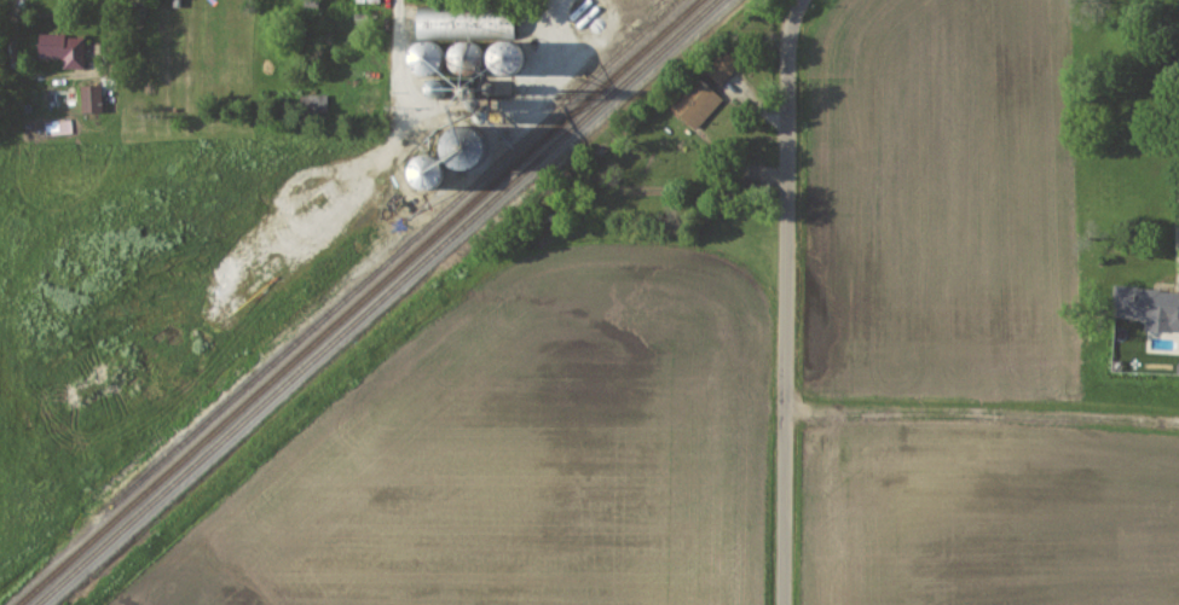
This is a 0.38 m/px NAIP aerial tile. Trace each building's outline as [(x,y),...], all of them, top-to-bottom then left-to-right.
[(39,38),(40,61),(64,61),(64,71),(87,71),(86,38),(39,38)] [(439,45),(435,41),(430,40),(424,39),(418,41),(415,45),(411,48),(410,53),(410,59),(412,64),(415,68),(420,71),(424,72),(429,71),(435,70),(439,66),(443,62),(443,56),(443,51),(439,45)] [(478,46),(474,42),(468,40),(463,40),(457,42),(452,45),(450,50),(449,54),(449,59),(451,65),(453,69),(458,71),(463,72),(468,72),(473,71),(478,68),(480,63),(481,57),(481,51),(478,46)] [(516,46),(512,42),(507,40),(501,40),(496,42),(491,45),(489,50),(487,54),(487,59),(489,65),(492,69),(497,71),(502,72),(507,72),(512,71),(516,68),(519,63),(520,57),(519,51),(516,46)] [(721,87),(740,67),(724,53),(705,73),(721,87)] [(723,101),(700,80),(672,110),(694,131),(723,101)] [(82,88),(83,115),(103,115),(103,87),(82,88)] [(487,145),(486,138),(482,130),(476,126),(470,123),(462,123),(456,126),(450,130),(446,135),(444,142),(444,149),(446,156),(451,161),(457,164),(463,167),(470,167),(478,163),(484,158),(486,152),(487,145)] [(440,161),(435,157),(430,155),(424,155),(420,157),(415,159),(411,164),(410,169),(410,175),(412,180),(416,184),(420,186),(424,188),(430,187),(435,186),(439,182),(443,178),(444,171),(443,165),(440,161)] [(1114,290),(1114,320),(1146,321),(1146,331),(1178,332),(1178,292),(1114,290)]
